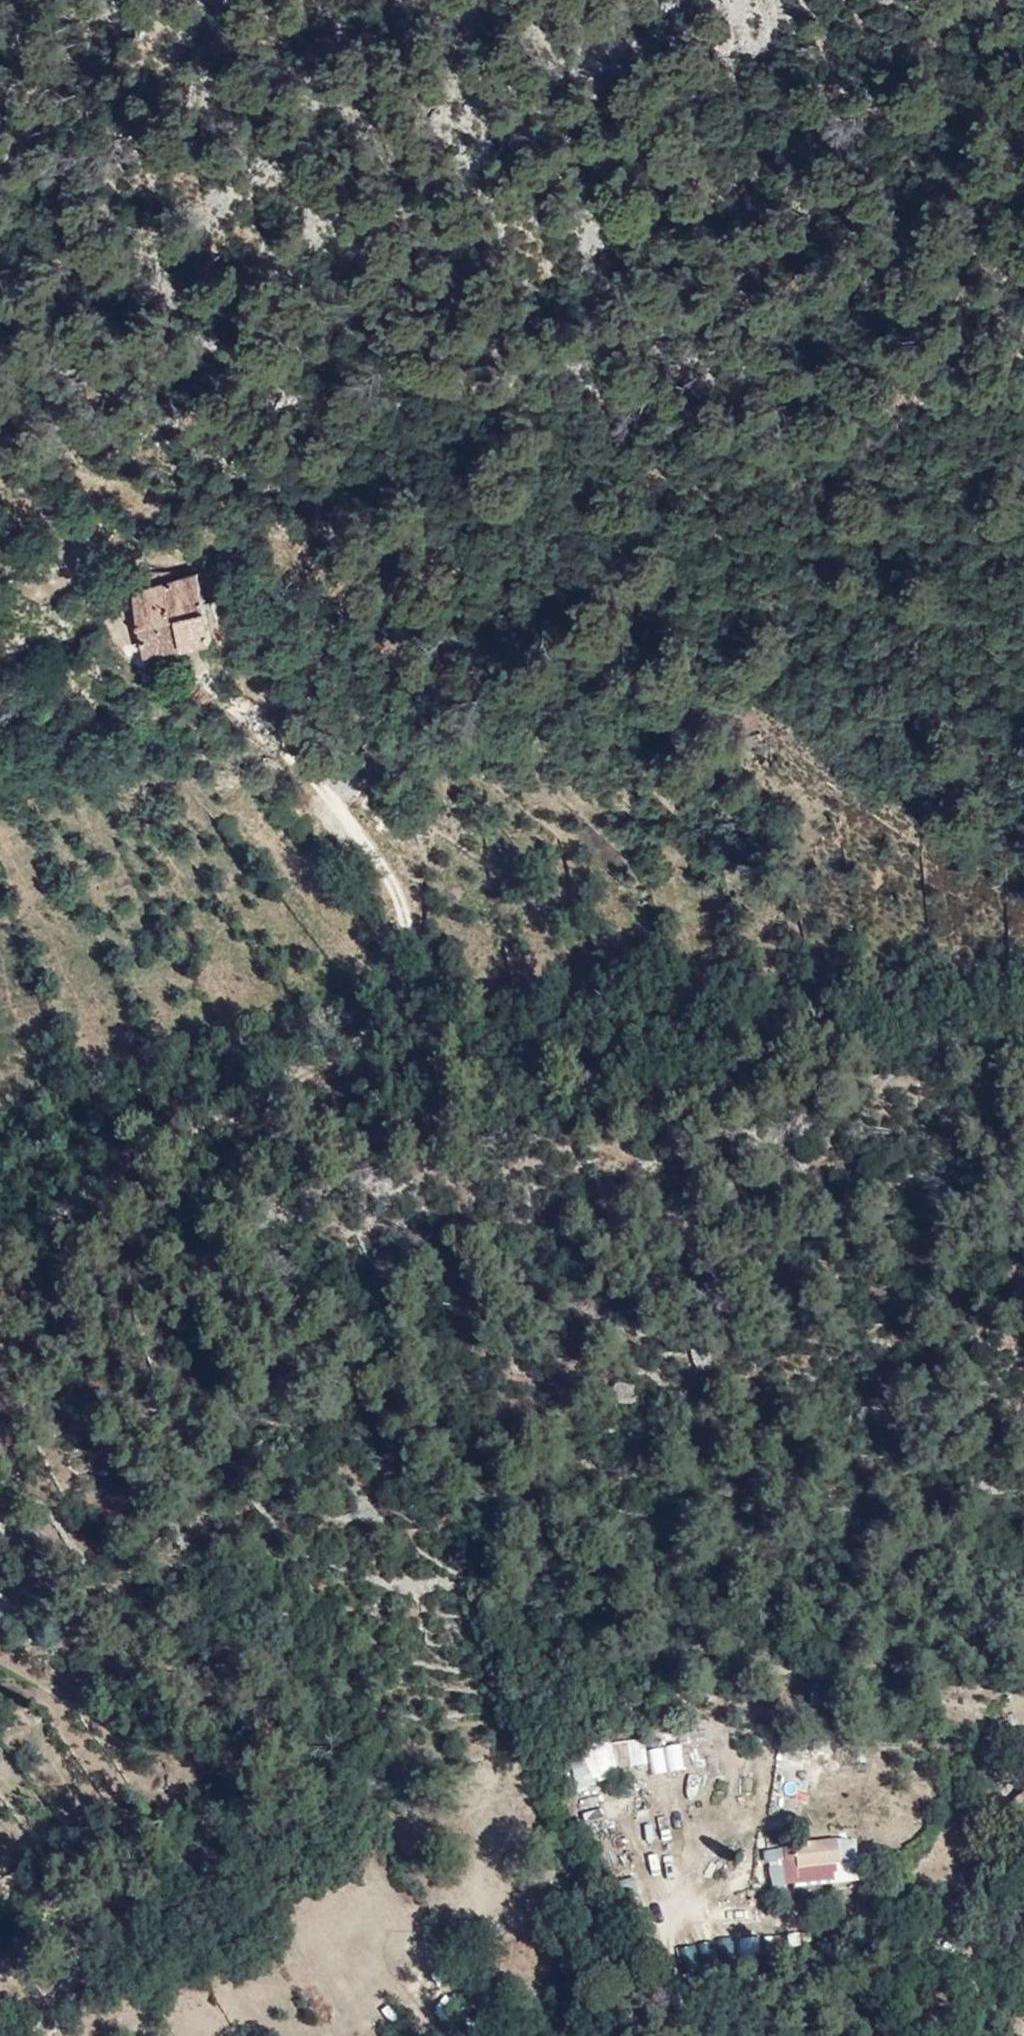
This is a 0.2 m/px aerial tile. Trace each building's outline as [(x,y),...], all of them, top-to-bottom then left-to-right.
[(149,576),(130,579),(136,595),(153,591),(149,576)] [(219,652),(209,609),(206,598),(193,601),(153,609),(164,665),(219,652)] [(585,1748),(588,1759),(569,1763),(574,1789),(648,1773),(640,1736),(585,1748)] [(646,1749),(651,1775),(685,1769),(680,1742),(646,1749)] [(772,1797),(806,1800),(810,1754),(775,1752),(772,1797)] [(1018,1822),(1023,1830),(1023,1811),(1015,1818),(1018,1822)] [(804,1886),(853,1884),(852,1861),(834,1862),(834,1857),(790,1860),(792,1879),(804,1878),(804,1886)] [(853,1899),(853,1884),(804,1886),(804,1878),(792,1879),(793,1900),(853,1899)] [(732,1938),(734,1958),(758,1955),(756,1936),(732,1938)]
